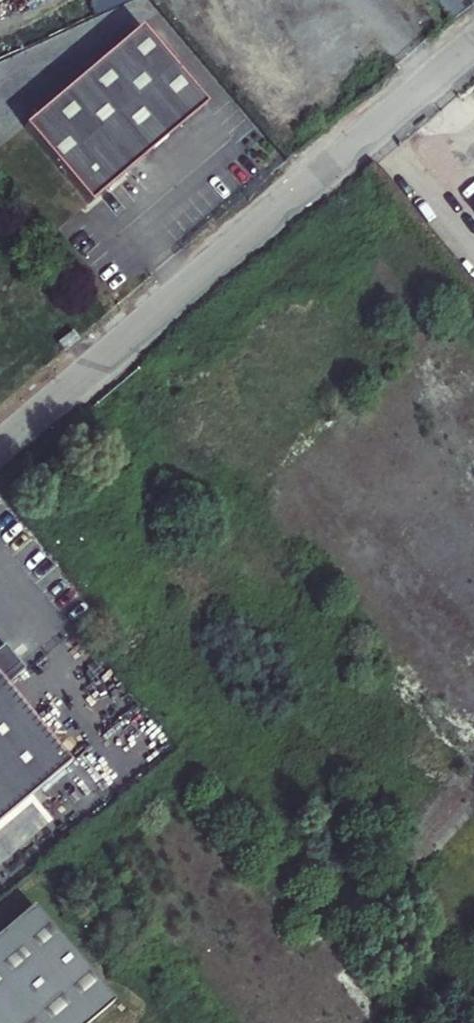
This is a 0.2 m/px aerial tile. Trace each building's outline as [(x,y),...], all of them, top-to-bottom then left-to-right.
[(140,30),(25,128),(90,204),(205,107),(140,30)] [(78,340),(71,331),(57,343),(62,350),(71,344),(72,345),(78,340)] [(12,691),(3,684),(24,667),(8,648),(0,654),(0,701),(12,691)] [(12,691),(0,701),(0,873),(54,827),(32,801),(75,766),(12,691)] [(0,935),(0,1022),(89,1022),(115,1001),(33,906),(0,935)]
